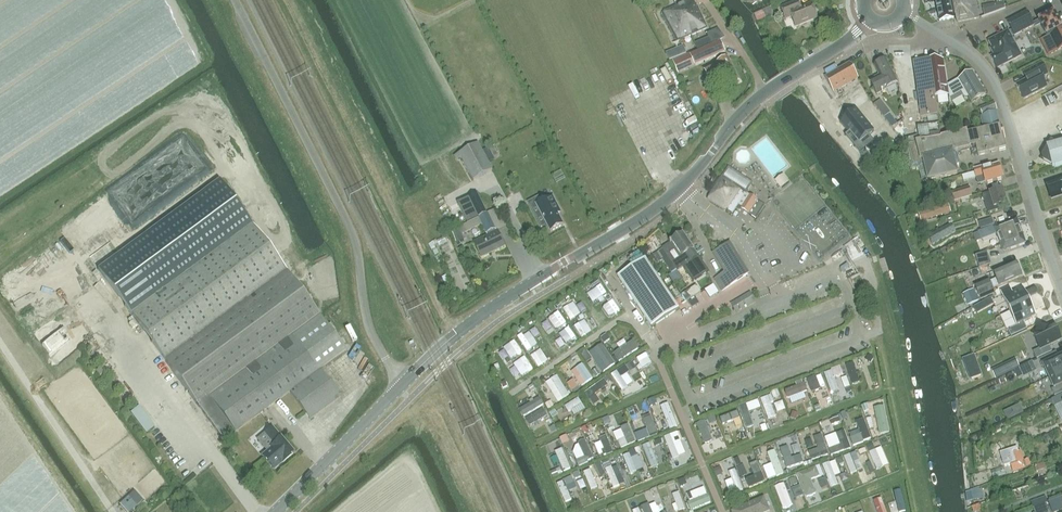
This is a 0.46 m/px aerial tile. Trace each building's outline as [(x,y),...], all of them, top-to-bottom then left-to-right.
[(700,13),(697,6),(696,6),(693,0),(691,1),(691,0),(689,0),(677,6),(684,20),(686,19),(687,23),(685,23),(690,35),(707,28),(700,13)] [(936,2),(940,21),(954,18),(951,0),(936,0),(936,2)] [(957,22),(979,18),(975,0),(952,0),(957,18),(957,22)] [(983,10),(984,16),(1005,9),(1004,2),(990,4),(991,8),(983,10)] [(796,27),(817,18),(811,4),(798,10),(795,3),(781,8),(786,19),(792,17),(796,27)] [(677,42),(690,35),(685,23),(687,23),(686,19),(684,20),(677,6),(662,14),(677,42)] [(991,57),(997,69),(1021,56),(1012,38),(1034,26),(1027,13),(1008,23),(1012,31),(1009,32),(1008,31),(988,41),(992,48),(990,49),(994,56),(991,57)] [(1054,14),(1039,22),(1047,37),(1050,36),(1058,51),(1061,49),(1061,25),(1059,19),(1057,20),(1054,14)] [(708,37),(694,44),(697,51),(711,44),(724,38),(721,33),(709,39),(708,37)] [(725,53),(720,42),(690,56),(694,66),(725,53)] [(683,46),(675,49),(679,57),(686,53),(683,46)] [(887,90),(898,84),(886,60),(874,65),(880,77),(871,82),(877,95),(887,90)] [(947,87),(947,85),(943,61),(927,60),(913,62),(921,119),(927,118),(928,123),(938,121),(937,116),(938,116),(935,98),(949,95),(947,87)] [(858,79),(850,65),(849,64),(826,78),(834,93),(858,79)] [(1016,85),(1024,100),(1047,88),(1042,78),(1048,75),(1042,64),(1026,72),(1030,78),(1016,85)] [(986,94),(973,72),(973,71),(947,85),(947,87),(949,95),(951,103),(963,96),(965,99),(969,97),(971,102),(986,94)] [(878,102),(874,105),(899,137),(905,133),(904,119),(897,124),(890,114),(879,101),(878,102)] [(967,131),(971,148),(976,147),(978,156),(1006,149),(1003,140),(1005,139),(1002,126),(1000,127),(996,111),(997,110),(994,103),(980,109),(982,116),(980,117),(983,130),(968,133),(967,131)] [(862,106),(856,111),(843,121),(853,134),(849,138),(863,156),(882,142),(875,133),(880,130),(862,106)] [(878,111),(871,118),(879,128),(886,122),(878,111)] [(958,133),(941,137),(939,124),(917,127),(920,142),(910,144),(915,165),(925,162),(930,180),(957,173),(956,168),(959,167),(957,158),(954,159),(953,153),(971,149),(971,148),(967,131),(958,133)] [(1061,165),(1061,143),(1056,145),(1051,142),(1048,147),(1047,147),(1047,149),(1042,158),(1043,159),(1042,161),(1052,166),(1052,168),(1061,165)] [(474,181),(493,170),(478,144),(454,157),(457,161),(461,158),(474,181)] [(984,177),(986,183),(1003,178),(999,165),(992,168),(991,166),(974,171),(975,172),(962,176),(964,182),(976,178),(977,179),(984,177)] [(709,199),(708,200),(715,204),(726,210),(733,215),(734,212),(736,209),(739,211),(741,209),(749,215),(757,219),(766,205),(765,205),(758,201),(746,193),(752,184),(728,168),(722,177),(721,176),(710,192),(712,193),(709,198),(709,199)] [(790,183),(783,174),(775,181),(782,189),(790,183)] [(220,180),(98,270),(131,315),(196,403),(224,441),(236,432),(289,393),(310,421),(340,398),(320,370),(346,351),(320,315),(319,315),(253,225),(220,180)] [(1047,185),(1051,199),(1061,195),(1061,180),(1047,185)] [(954,201),(971,196),(969,188),(952,193),(954,201)] [(998,206),(1006,204),(1007,204),(1003,189),(990,193),(983,195),(988,214),(1000,210),(998,206)] [(487,214),(482,204),(478,194),(449,208),(458,228),(487,214)] [(553,197),(537,205),(551,232),(563,225),(558,214),(561,212),(553,197)] [(948,205),(918,214),(921,222),(950,213),(948,205)] [(508,228),(503,217),(501,218),(497,209),(487,214),(458,228),(450,231),(456,244),(458,247),(461,245),(460,242),(464,241),(461,235),(482,225),(488,236),(474,242),(482,258),(504,247),(498,233),(508,228)] [(1019,225),(1018,225),(1016,219),(979,232),(982,240),(996,235),(1002,251),(1026,243),(1019,225)] [(992,219),(979,223),(981,230),(994,225),(992,219)] [(951,224),(928,237),(933,245),(956,232),(951,224)] [(671,244),(653,255),(659,263),(663,260),(672,273),(677,270),(683,267),(693,282),(708,271),(698,257),(683,233),(678,237),(677,236),(676,236),(673,238),(672,239),(673,240),(671,241),(671,242),(670,243),(671,244)] [(434,238),(437,245),(445,241),(442,235),(434,238)] [(723,291),(748,275),(734,252),(732,253),(727,246),(714,254),(726,273),(715,280),(723,291)] [(702,248),(696,252),(699,256),(705,252),(702,248)] [(973,270),(979,268),(990,264),(986,252),(969,258),(973,270)] [(617,277),(651,327),(679,308),(645,258),(617,277)] [(1019,266),(1018,265),(1017,266),(1015,262),(993,272),(996,279),(990,282),(988,279),(974,286),(980,300),(995,294),(992,288),(998,285),(998,286),(1021,276),(1020,273),(1021,272),(1021,271),(1019,266)] [(700,286),(710,280),(708,276),(697,282),(700,286)] [(1010,288),(1001,292),(1010,312),(1039,298),(1035,289),(1025,294),(1023,289),(1013,294),(1010,288)] [(592,293),(596,301),(606,297),(602,289),(592,293)] [(973,289),(962,294),(967,305),(978,301),(973,289)] [(689,290),(682,295),(686,302),(694,297),(689,290)] [(735,310),(736,312),(754,301),(750,294),(732,304),(735,310)] [(977,314),(993,305),(990,298),(973,307),(977,314)] [(1017,326),(1008,331),(1011,337),(1027,330),(1023,322),(1036,316),(1034,311),(1044,307),(1039,298),(1010,312),(1017,326)] [(606,317),(613,312),(607,303),(600,307),(606,317)] [(574,307),(563,314),(568,321),(579,314),(574,307)] [(582,319),(571,327),(579,338),(590,331),(582,319)] [(1033,335),(1040,349),(1033,353),(1036,359),(1052,352),(1049,346),(1061,340),(1055,325),(1049,328),(1048,327),(1034,333),(1035,334),(1033,335)] [(526,348),(536,336),(529,331),(519,342),(526,348)] [(604,344),(610,340),(606,335),(601,338),(604,344)] [(616,365),(637,349),(631,341),(610,356),(616,365)] [(511,360),(520,351),(514,345),(505,354),(511,360)] [(599,356),(592,361),(602,373),(613,364),(599,345),(593,349),(599,356)] [(632,357),(636,367),(650,360),(645,351),(632,357)] [(28,364),(34,361),(29,353),(24,356),(28,364)] [(350,367),(359,360),(353,353),(344,361),(350,367)] [(531,359),(537,368),(547,362),(541,353),(531,359)] [(1049,378),(1061,372),(1061,357),(1059,359),(1056,353),(1040,361),(1043,367),(1049,378)] [(970,380),(982,375),(974,355),(973,354),(961,359),(970,380)] [(873,358),(868,355),(865,360),(870,363),(873,358)] [(512,363),(518,376),(529,371),(524,358),(512,363)] [(1016,359),(1003,365),(1008,373),(1019,368),(1020,368),(1016,359)] [(1036,370),(1033,362),(1020,368),(1023,376),(1036,370)] [(40,363),(29,370),(36,382),(47,375),(40,363)] [(635,368),(632,363),(625,367),(629,372),(635,368)] [(584,384),(590,379),(580,364),(573,368),(584,384)] [(592,372),(596,378),(600,375),(596,369),(592,372)] [(1049,378),(1054,389),(1051,390),(1055,397),(1061,393),(1061,372),(1049,378)] [(555,376),(543,383),(556,403),(567,396),(555,376)] [(841,379),(845,388),(850,386),(846,377),(841,379)] [(572,391),(578,387),(574,380),(568,384),(572,391)] [(585,389),(589,398),(607,389),(603,381),(585,389)] [(536,390),(532,385),(527,388),(531,393),(536,390)] [(785,386),(784,404),(795,404),(795,396),(804,396),(805,386),(785,386)] [(777,390),(770,393),(772,399),(779,396),(777,390)] [(758,397),(768,422),(776,419),(766,394),(758,397)] [(1052,400),(1055,406),(1061,403),(1061,395),(1052,400)] [(562,417),(581,405),(576,398),(557,410),(562,417)] [(657,404),(654,398),(648,400),(651,406),(657,404)] [(524,418),(541,407),(537,399),(519,410),(524,418)] [(548,410),(554,407),(551,402),(545,405),(548,410)] [(744,428),(753,425),(744,402),(736,405),(744,428)] [(667,403),(660,406),(670,428),(677,425),(667,403)] [(872,407),(879,434),(888,432),(882,405),(872,407)] [(1019,405),(1015,407),(1019,415),(1023,413),(1019,405)] [(273,420),(278,418),(273,407),(268,409),(273,420)] [(735,409),(718,416),(721,425),(739,418),(735,409)] [(541,410),(525,420),(529,426),(545,417),(541,410)] [(552,419),(557,415),(554,410),(549,414),(552,419)] [(716,421),(714,415),(708,418),(710,424),(716,421)] [(702,443),(712,439),(704,419),(694,423),(702,443)] [(626,448),(635,444),(627,426),(618,429),(626,448)] [(264,433),(258,439),(268,451),(262,456),(271,466),(271,467),(276,463),(275,462),(279,459),(282,463),(293,454),(281,439),(281,438),(272,427),(264,433)] [(589,444),(595,441),(590,432),(585,434),(589,444)] [(742,441),(748,438),(745,432),(739,435),(742,441)] [(796,432),(775,436),(776,442),(786,440),(788,449),(799,447),(796,432)] [(847,437),(851,445),(862,441),(858,433),(847,437)] [(669,434),(663,436),(670,459),(676,458),(669,434)] [(563,443),(569,441),(567,435),(561,438),(563,443)] [(830,436),(823,439),(826,447),(833,444),(830,436)] [(584,463),(592,460),(583,440),(576,443),(584,463)] [(655,442),(657,449),(663,446),(661,440),(655,442)] [(656,460),(650,442),(642,444),(648,462),(656,460)] [(869,451),(875,449),(873,443),(867,445),(869,451)] [(565,447),(569,457),(574,454),(570,445),(565,447)] [(553,453),(561,474),(569,471),(560,450),(553,453)] [(765,453),(773,478),(782,475),(774,450),(765,453)] [(627,451),(620,454),(630,476),(637,473),(627,451)] [(139,457),(134,461),(139,468),(145,464),(139,457)] [(1031,463),(1029,459),(1011,466),(1014,473),(1032,466),(1031,463)] [(827,461),(820,464),(830,488),(837,484),(827,461)] [(595,464),(599,473),(603,471),(599,462),(595,464)] [(749,468),(756,484),(761,481),(754,466),(749,468)] [(561,474),(559,469),(559,468),(549,473),(552,479),(561,474)] [(736,492),(741,490),(733,468),(727,470),(736,492)] [(742,478),(749,476),(746,468),(740,470),(742,478)] [(797,475),(806,497),(815,493),(810,480),(819,477),(815,468),(797,475)] [(589,491),(596,487),(588,469),(581,473),(589,491)] [(797,483),(795,477),(789,479),(791,485),(797,483)] [(824,479),(817,482),(820,490),(827,487),(824,479)] [(562,504),(569,502),(562,481),(555,483),(562,504)] [(782,510),(792,506),(782,484),(772,488),(782,510)] [(687,501),(705,494),(702,486),(684,493),(687,501)] [(674,503),(670,504),(673,511),(683,508),(677,490),(671,493),(674,503)] [(970,492),(973,502),(985,499),(983,493),(978,494),(977,490),(970,492)] [(702,497),(687,504),(690,510),(705,502),(702,497)] [(731,511),(769,511),(770,511),(764,497),(731,511)] [(651,502),(655,511),(662,511),(658,500),(651,502)] [(969,504),(970,511),(981,511),(980,503),(969,504)] [(1033,509),(1034,511),(1049,511),(1046,504),(1033,509)]
